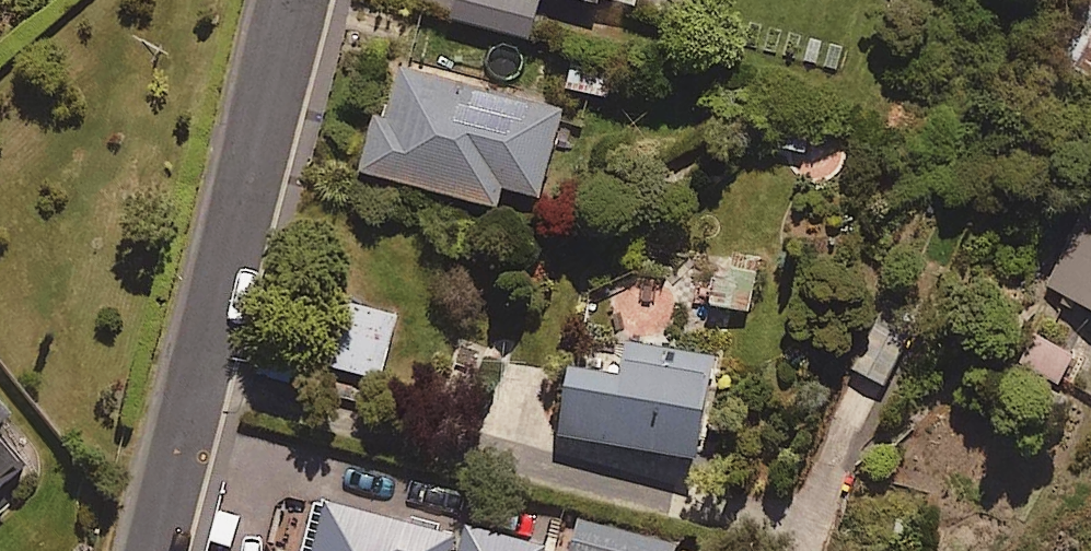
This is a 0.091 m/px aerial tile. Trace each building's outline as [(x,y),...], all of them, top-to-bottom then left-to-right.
[(450,15),(528,36),(538,0),(454,0),(450,15)] [(633,9),(635,0),(598,0),(633,9)] [(1079,68),(1090,74),(1090,44),(1079,68)] [(561,106),(399,63),(386,113),(375,110),(360,167),(495,203),(500,182),(538,192),(561,106)] [(1090,305),(1090,213),(1083,209),(1047,284),(1090,305)] [(756,263),(716,257),(709,302),(749,308),(756,263)] [(394,312),(342,302),(330,365),(382,375),(394,312)] [(911,329),(878,312),(851,368),(884,384),(911,329)] [(1077,355),(1024,330),(1011,359),(1063,383),(1077,355)] [(621,338),(617,367),(569,359),(558,431),(694,453),(710,353),(621,338)] [(13,468),(0,453),(0,480),(13,468)] [(544,543),(468,522),(465,533),(320,494),(304,550),(542,550),(544,543)] [(578,515),(569,550),(673,550),(676,538),(578,515)]
